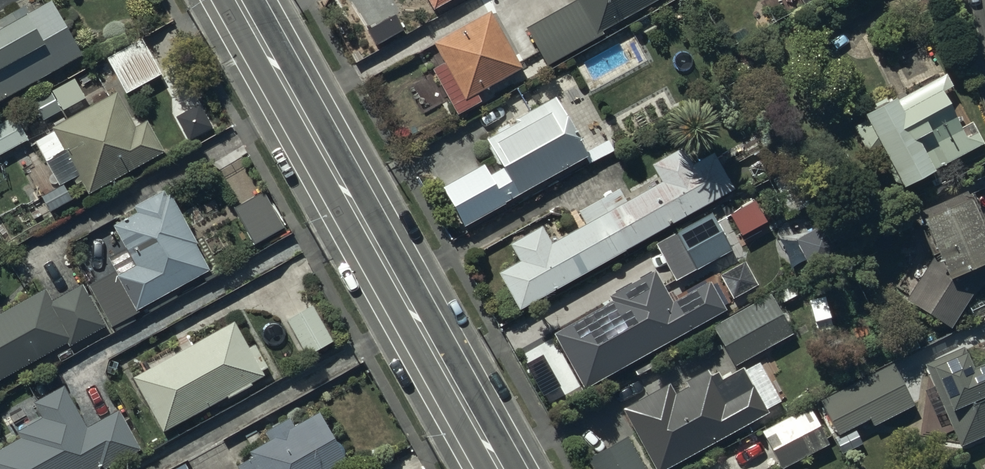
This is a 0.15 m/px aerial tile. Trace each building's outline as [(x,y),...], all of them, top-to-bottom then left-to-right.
[(435,8),(449,0),(430,0),(435,8)] [(584,3),(528,34),(548,70),(605,37),(602,31),(657,0),(582,0),(584,3)] [(52,5),(0,34),(0,102),(81,57),(52,5)] [(520,72),(491,18),(437,47),(448,69),(437,75),(458,114),(478,103),(474,96),(520,72)] [(143,41),(107,60),(126,96),(162,76),(143,41)] [(947,83),(942,74),(863,115),(899,184),(981,141),(970,120),(956,128),(935,89),(947,83)] [(135,135),(116,101),(39,142),(63,186),(82,176),(91,192),(163,154),(149,127),(135,135)] [(586,159),(555,106),(489,144),(505,173),(491,181),(484,170),(445,192),(466,228),(586,159)] [(16,118),(0,127),(0,157),(28,141),(16,118)] [(619,193),(601,203),(628,251),(735,191),(705,139),(654,169),(664,186),(627,207),(619,193)] [(63,188),(62,189),(41,202),(51,217),(73,204),(63,188)] [(262,195),(236,209),(256,246),(283,231),(262,195)] [(167,203),(164,197),(138,211),(141,216),(118,228),(140,270),(124,279),(139,306),(205,271),(192,247),(195,245),(172,201),(167,203)] [(910,303),(951,329),(984,276),(984,240),(966,198),(921,218),(939,257),(910,303)] [(628,251),(601,203),(582,214),(590,229),(552,250),(542,233),(515,248),(525,266),(504,278),(522,311),(628,251)] [(731,252),(712,217),(659,246),(678,281),(731,252)] [(505,263),(499,251),(488,257),(494,269),(505,263)] [(724,313),(710,289),(673,310),(654,278),(612,301),(615,307),(558,338),(587,390),(724,313)] [(133,317),(113,281),(95,291),(114,327),(133,317)] [(83,290),(51,308),(71,343),(72,346),(104,329),(83,290)] [(44,295),(0,319),(0,382),(71,343),(51,308),(44,295)] [(795,339),(774,302),(718,333),(739,370),(795,339)] [(314,310),(291,322),(309,356),(332,344),(314,310)] [(249,353),(234,327),(136,382),(165,434),(264,379),(260,373),(266,369),(255,350),(249,353)] [(966,370),(958,349),(924,363),(957,442),(984,431),(984,362),(966,370)] [(874,425),(913,405),(896,370),(826,404),(840,433),(871,418),(874,425)] [(710,384),(676,403),(669,391),(626,414),(657,468),(671,468),(767,415),(755,393),(724,410),(710,384)] [(65,389),(37,404),(46,421),(20,435),(25,443),(0,456),(0,468),(96,468),(100,467),(101,468),(107,468),(140,451),(119,413),(88,430),(65,389)] [(763,435),(781,468),(786,468),(828,447),(809,411),(763,435)] [(319,421),(296,433),(292,425),(269,436),(274,445),(258,453),(262,461),(248,468),(338,468),(343,466),(319,421)] [(627,441),(589,462),(593,468),(643,468),(627,441)]
